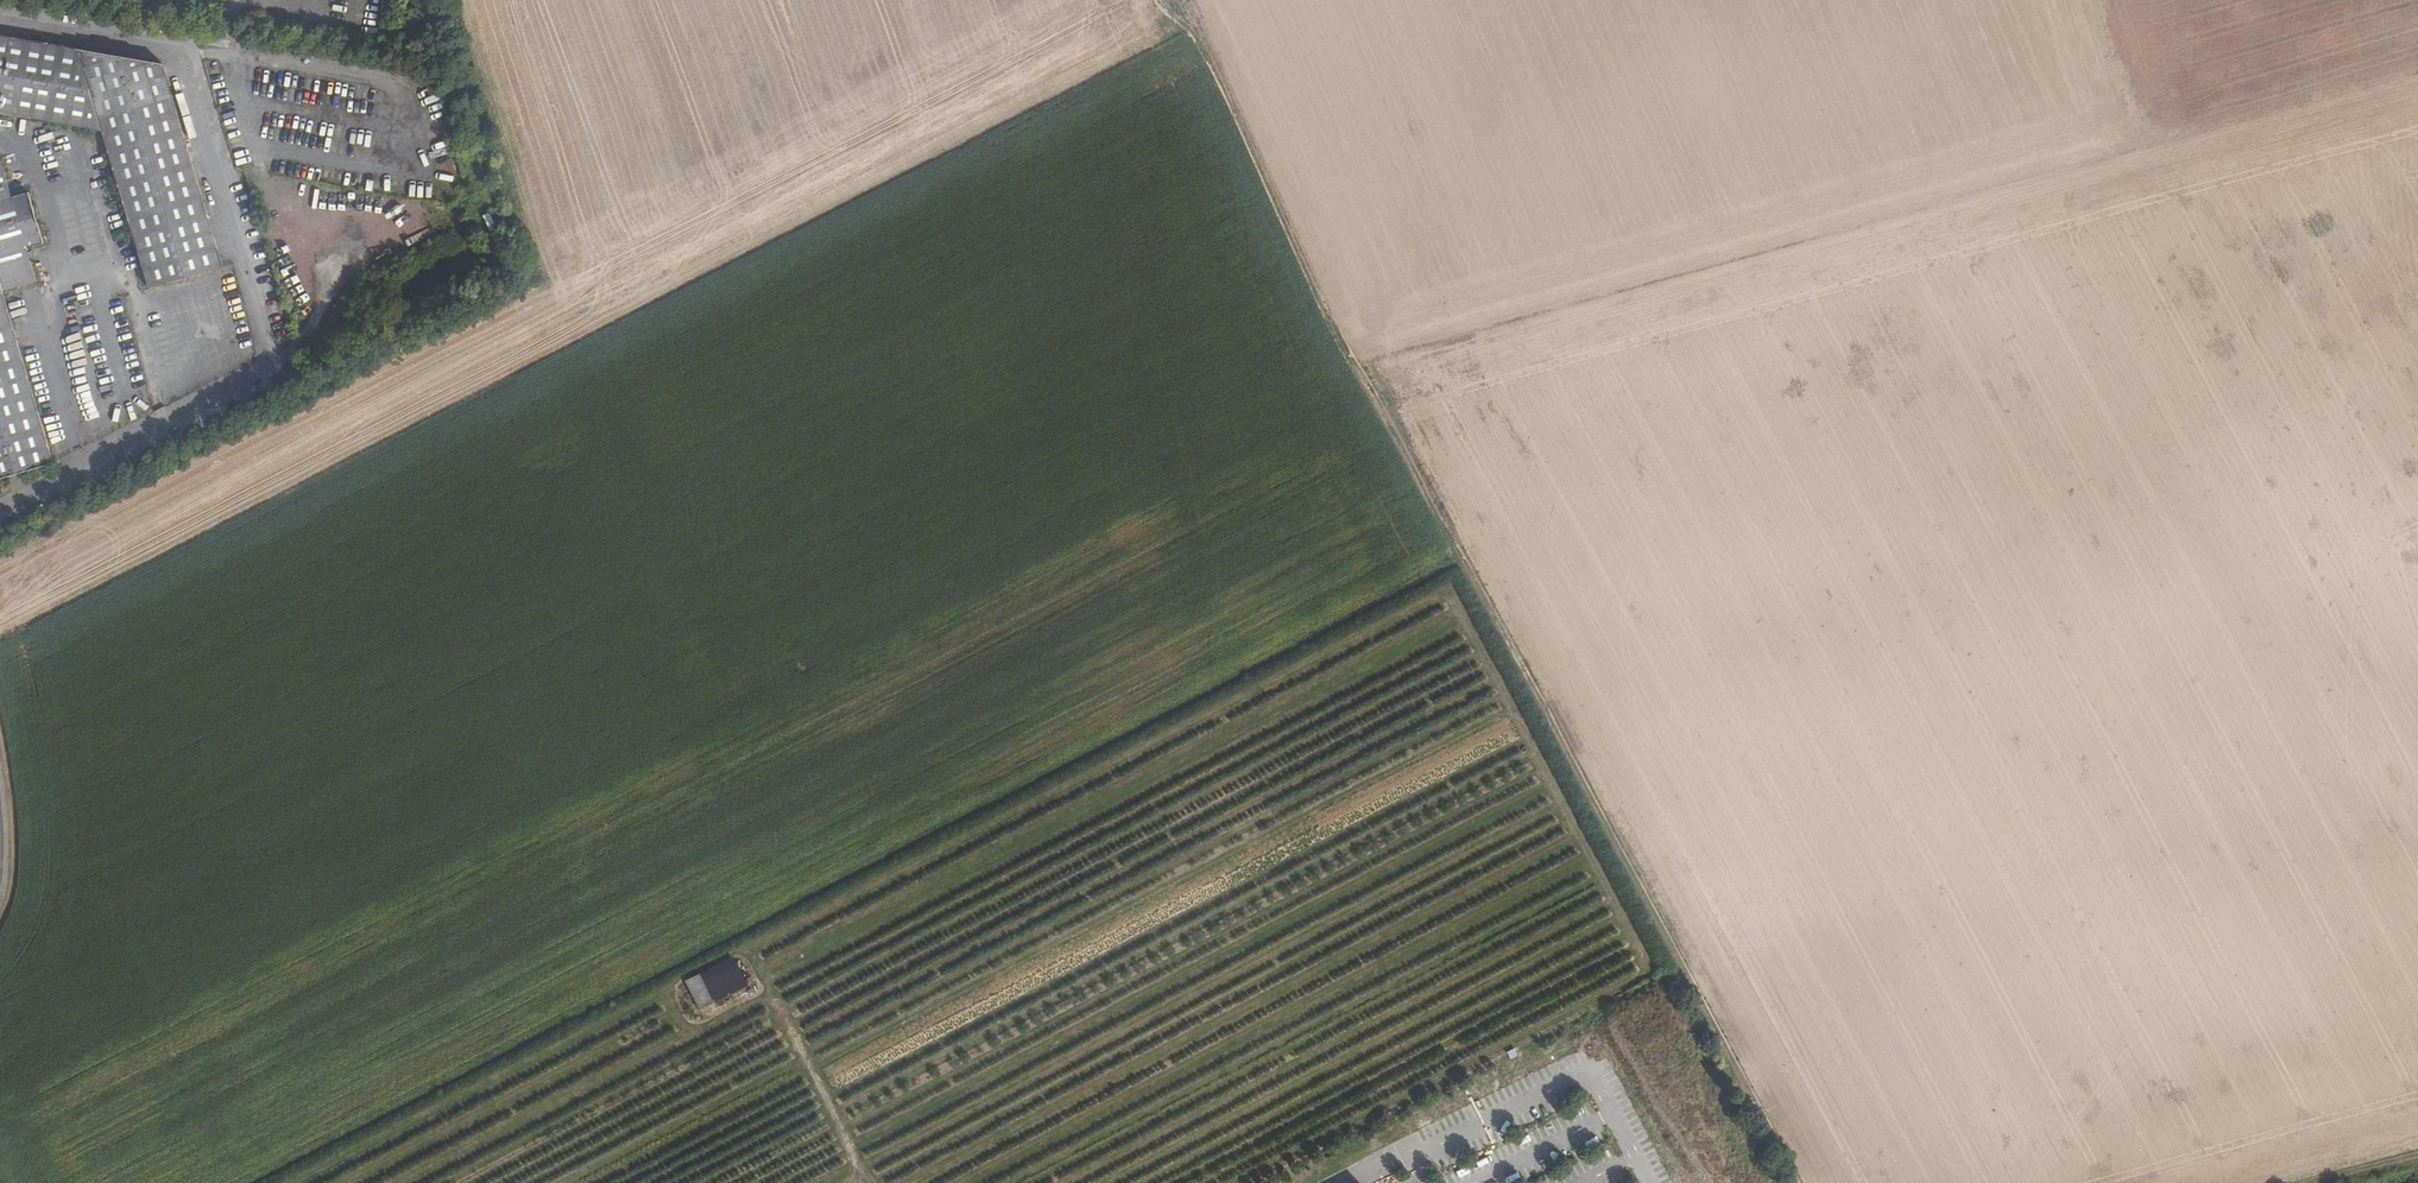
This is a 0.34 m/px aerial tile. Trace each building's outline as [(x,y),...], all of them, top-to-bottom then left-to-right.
[(164,63),(0,34),(0,113),(48,120),(96,129),(101,130),(120,190),(149,288),(224,266),(189,151),(164,63)] [(56,463),(21,349),(5,293),(39,281),(30,247),(45,242),(30,191),(14,196),(4,161),(0,162),(0,480),(56,463)] [(733,957),(699,975),(713,1003),(747,985),(733,957)] [(699,975),(685,981),(699,1010),(713,1003),(699,975)]
